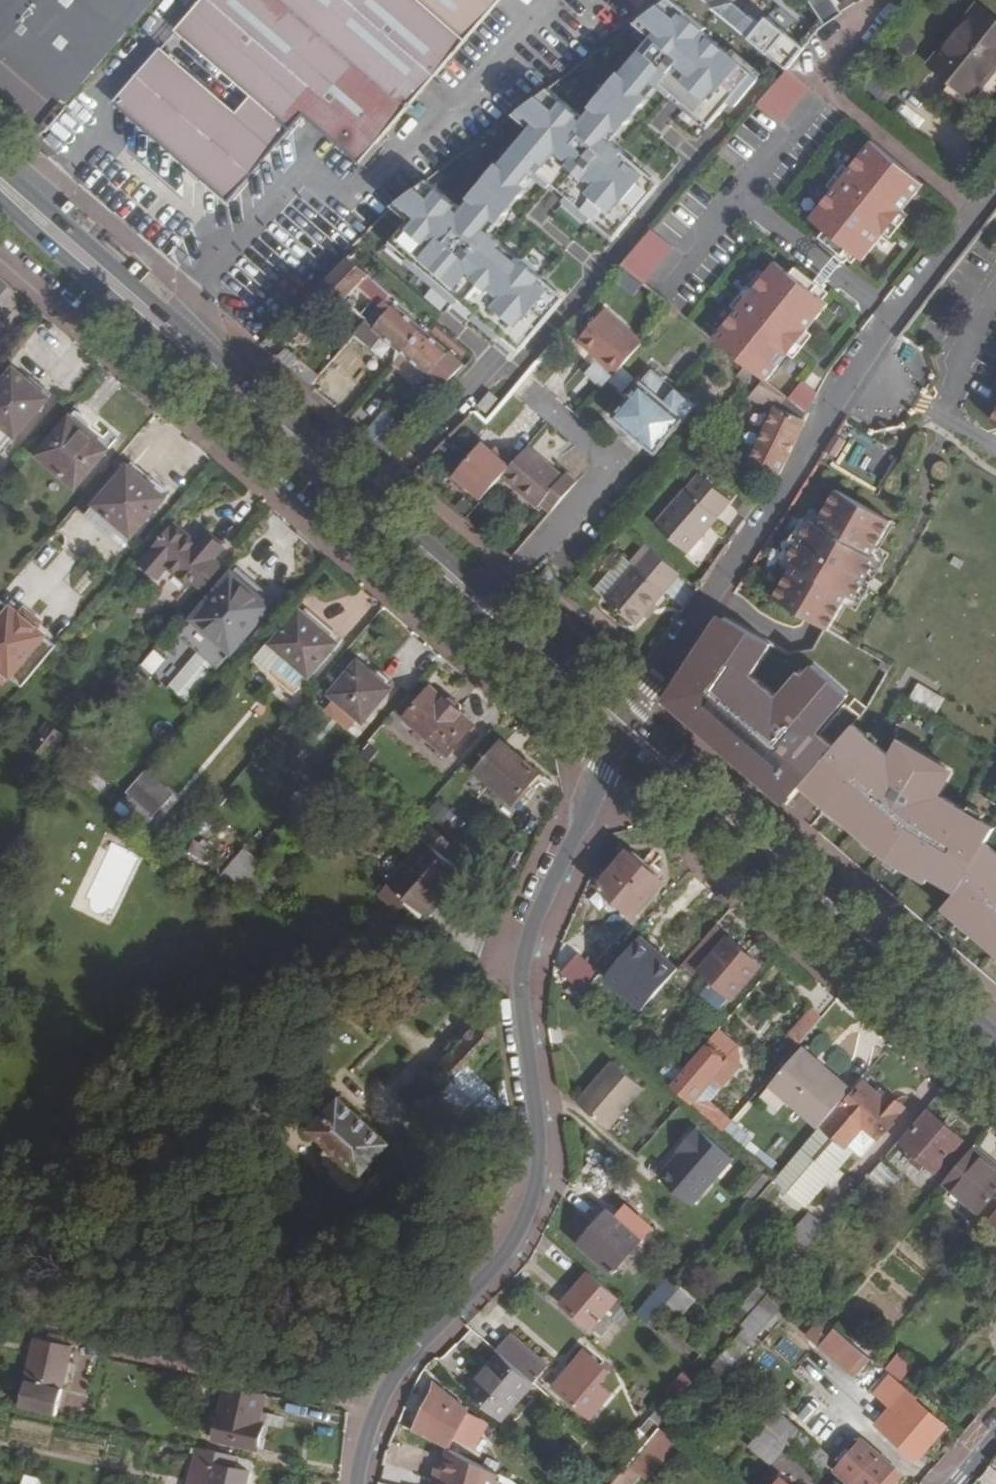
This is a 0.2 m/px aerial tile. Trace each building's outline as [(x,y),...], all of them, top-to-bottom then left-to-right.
[(66,103),(154,0),(0,0),(0,47),(66,103)] [(175,31),(251,96),(236,113),(161,47),(113,103),(229,203),(304,115),(360,164),(501,0),(202,0),(175,31)] [(523,351),(542,330),(537,326),(561,299),(544,283),(547,279),(524,259),(520,262),(504,247),(507,244),(491,229),(500,219),(505,223),(535,190),(530,185),(539,175),(556,190),(560,185),(575,199),(571,204),(596,226),(599,223),(620,242),(641,219),(637,215),(661,189),(620,153),(623,149),(607,134),(616,125),(621,129),(636,112),(664,136),(690,106),(711,124),(730,103),(736,108),(761,80),(707,31),(710,28),(679,0),(669,0),(401,199),(418,214),(396,239),(414,255),(410,259),(459,302),(463,298),(480,313),(476,318),(498,338),(502,333),(523,351)] [(718,13),(736,0),(702,0),(718,13)] [(979,6),(931,65),(951,82),(958,74),(978,90),(995,67),(995,20),(979,6)] [(740,30),(756,44),(767,29),(749,17),(740,30)] [(756,44),(786,69),(799,53),(767,29),(756,44)] [(787,69),(757,105),(781,124),(810,89),(787,69)] [(978,90),(958,74),(951,82),(971,98),(978,90)] [(925,185),(872,141),(810,219),(864,261),(925,185)] [(674,248),(650,229),(621,266),(645,285),(674,248)] [(343,302),(356,288),(381,310),(389,301),(393,297),(369,275),(348,257),(322,283),(343,302)] [(830,304),(776,261),(713,339),(755,372),(767,382),(830,304)] [(460,361),(389,301),(381,310),(368,324),(378,333),(428,375),(433,371),(443,379),(460,361)] [(643,343),(606,310),(578,341),(616,374),(643,343)] [(372,340),(378,333),(368,324),(362,331),(372,340)] [(288,349),(282,357),(313,382),(320,374),(288,349)] [(14,369),(0,385),(0,424),(16,437),(49,398),(14,369)] [(695,406),(652,372),(613,418),(657,453),(695,406)] [(817,393),(803,382),(789,399),(809,415),(817,393)] [(786,397),(770,384),(757,400),(775,409),(780,412),(786,397)] [(480,410),(493,416),(502,397),(489,391),(480,410)] [(789,399),(786,397),(780,412),(775,409),(751,461),(780,474),(805,422),(809,415),(789,399)] [(109,449),(71,417),(38,456),(76,488),(109,449)] [(373,440),(386,452),(404,432),(391,420),(373,440)] [(845,442),(835,435),(825,451),(835,458),(845,442)] [(481,443),(453,476),(482,500),(502,476),(513,463),(500,452),(497,456),(481,443)] [(563,477),(527,446),(513,463),(502,476),(538,508),(541,504),(552,512),(577,482),(566,473),(563,477)] [(166,498),(129,466),(95,505),(133,537),(166,498)] [(732,501),(699,473),(686,490),(685,489),(654,524),(688,555),(719,518),(718,517),(732,501)] [(792,565),(773,598),(826,630),(846,595),(852,599),(875,559),(869,555),(889,521),(835,490),(815,525),(808,521),(785,561),(792,565)] [(95,505),(86,515),(123,547),(133,537),(95,505)] [(199,543),(176,524),(142,563),(159,578),(167,568),(189,587),(215,557),(214,556),(223,546),(208,533),(199,543)] [(681,573),(646,544),(630,563),(634,566),(606,599),(605,599),(636,625),(644,616),(654,604),(681,573)] [(630,563),(623,556),(595,589),(606,599),(634,566),(630,563)] [(189,587),(198,594),(224,564),(215,557),(189,587)] [(232,573),(180,635),(218,668),(271,606),(232,573)] [(25,683),(59,641),(2,593),(0,596),(0,662),(25,683)] [(579,608),(564,595),(559,600),(575,615),(579,608)] [(659,607),(654,604),(644,616),(648,619),(659,607)] [(709,608),(648,699),(773,799),(789,782),(843,721),(826,705),(842,685),(805,651),(766,685),(744,663),(761,638),(709,608)] [(338,643),(300,610),(258,661),(295,693),(338,643)] [(145,666),(159,676),(171,660),(157,649),(145,666)] [(392,688),(358,660),(330,694),(335,699),(358,718),(364,722),(392,688)] [(914,681),(904,699),(932,714),(942,697),(914,681)] [(431,686),(403,718),(447,756),(475,724),(462,713),(467,707),(449,692),(444,697),(431,686)] [(358,718),(335,699),(326,710),(349,729),(358,718)] [(943,888),(978,836),(987,822),(933,789),(947,763),(889,733),(878,749),(843,721),(789,782),(874,855),(916,881),(917,874),(943,888)] [(64,735),(49,723),(31,746),(46,758),(64,735)] [(502,742),(476,771),(519,808),(545,778),(502,742)] [(150,828),(177,793),(147,769),(120,804),(150,828)] [(978,836),(954,874),(943,888),(931,905),(995,960),(995,852),(978,836)] [(461,870),(426,840),(388,883),(424,913),(461,870)] [(220,879),(237,893),(261,866),(244,851),(220,879)] [(599,886),(634,916),(664,881),(628,851),(599,886)] [(716,926),(684,964),(696,974),(700,969),(733,998),(762,965),(727,936),(716,926)] [(576,957),(562,974),(589,997),(604,981),(576,957)] [(494,1009),(425,1080),(484,1138),(510,1110),(505,1080),(494,1091),(474,1070),(500,1043),(494,1009)] [(790,1033),(800,1043),(821,1018),(811,1009),(790,1033)] [(671,1085),(690,1103),(711,1078),(721,1087),(740,1065),(737,1046),(718,1031),(705,1046),(671,1085)] [(819,1128),(852,1090),(802,1047),(769,1086),(819,1128)] [(613,1061),(577,1102),(608,1129),(644,1088),(613,1061)] [(861,1157),(904,1108),(888,1094),(883,1099),(863,1082),(778,1181),(805,1205),(852,1149),(861,1157)] [(389,1145),(339,1099),(310,1130),(360,1176),(389,1145)] [(699,1111),(723,1132),(731,1123),(708,1101),(699,1111)] [(902,1143),(935,1172),(963,1140),(929,1111),(902,1143)] [(731,1123),(723,1132),(742,1149),(751,1140),(731,1123)] [(688,1207),(731,1159),(694,1126),(651,1174),(688,1207)] [(979,1214),(995,1194),(995,1166),(974,1147),(943,1183),(979,1214)] [(873,1210),(900,1178),(882,1162),(854,1194),(873,1210)] [(714,1182),(704,1194),(719,1208),(729,1196),(714,1182)] [(579,1243),(613,1273),(641,1241),(607,1211),(579,1243)] [(826,1227),(810,1214),(777,1252),(793,1266),(826,1227)] [(601,1337),(610,1326),(600,1318),(617,1298),(588,1273),(562,1303),(601,1337)] [(670,1278),(637,1315),(648,1325),(664,1306),(680,1287),(670,1278)] [(793,1294),(779,1282),(767,1295),(740,1326),(743,1329),(755,1339),(793,1294)] [(695,1299),(680,1287),(664,1306),(678,1318),(695,1299)] [(767,1295),(760,1289),(733,1319),(740,1326),(767,1295)] [(851,1342),(834,1328),(818,1347),(849,1373),(859,1361),(864,1367),(871,1359),(851,1342)] [(716,1384),(755,1339),(743,1329),(705,1374),(716,1384)] [(500,1354),(534,1383),(547,1367),(510,1334),(496,1351),(500,1354)] [(856,1335),(851,1342),(871,1359),(877,1352),(856,1335)] [(73,1350),(37,1341),(24,1397),(21,1409),(57,1416),(60,1405),(73,1350)] [(598,1383),(608,1371),(584,1351),(553,1387),(590,1419),(611,1395),(598,1383)] [(901,1381),(914,1365),(896,1351),(883,1367),(901,1381)] [(502,1420),(534,1383),(500,1354),(468,1391),(502,1420)] [(678,1402),(694,1384),(684,1376),(668,1393),(678,1402)] [(892,1376),(883,1386),(899,1400),(887,1415),(896,1423),(887,1433),(917,1459),(945,1426),(915,1401),(918,1398),(892,1376)] [(436,1402),(426,1419),(420,1417),(414,1431),(449,1449),(456,1436),(475,1447),(480,1436),(461,1425),(468,1411),(436,1386),(429,1399),(436,1402)] [(259,1426),(265,1396),(228,1388),(216,1441),(259,1451),(264,1427),(259,1426)] [(660,1427),(672,1412),(662,1403),(650,1418),(660,1427)] [(778,1413),(766,1427),(786,1445),(818,1472),(831,1458),(778,1413)] [(650,1418),(635,1436),(645,1444),(660,1427),(650,1418)] [(673,1438),(660,1427),(645,1444),(627,1465),(640,1477),(673,1438)] [(786,1445),(766,1427),(748,1448),(769,1466),(786,1445)] [(862,1440),(837,1469),(854,1483),(881,1483),(894,1468),(862,1440)] [(500,1475),(449,1450),(448,1455),(499,1480),(500,1475)] [(239,1458),(219,1454),(212,1483),(248,1483),(250,1473),(237,1470),(239,1458)] [(441,1483),(498,1483),(499,1480),(448,1455),(441,1483)]
